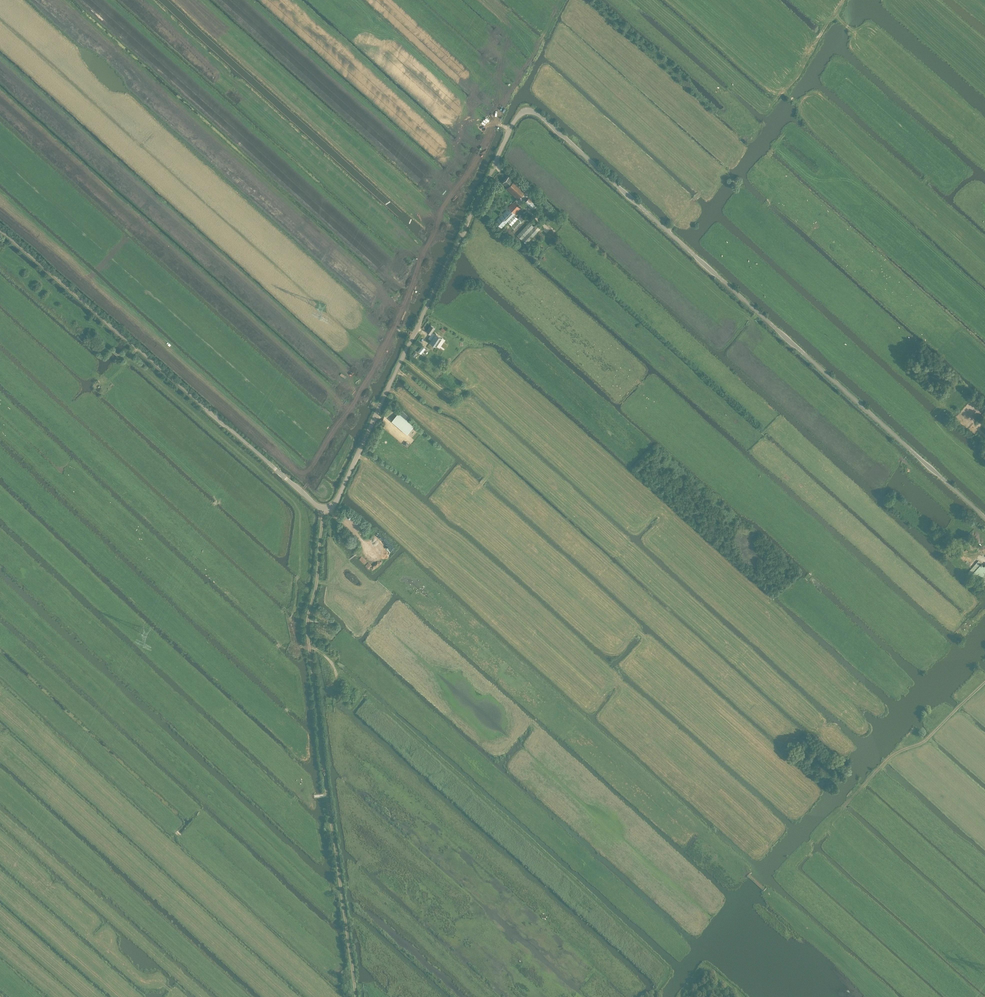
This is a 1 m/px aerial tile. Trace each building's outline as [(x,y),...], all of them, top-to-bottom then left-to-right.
[(517,199),(525,191),(509,176),(503,182),(507,187),(506,188),(517,199)] [(528,198),(525,202),(534,210),(537,207),(528,198)] [(518,218),(514,215),(521,209),(514,202),(495,221),(502,228),(508,222),(511,225),(518,218)] [(521,214),(518,218),(522,222),(526,218),(521,214)] [(518,218),(511,226),(515,230),(522,222),(518,218)] [(517,235),(526,244),(538,231),(529,222),(517,235)] [(427,331),(430,334),(435,328),(431,325),(427,331)] [(434,337),(430,342),(436,346),(440,340),(442,338),(436,334),(434,337)] [(392,421),(407,434),(414,426),(406,420),(409,417),(401,410),(399,413),(398,413),(392,421)] [(983,587),(984,589),(984,565),(984,566),(983,565),(982,566),(981,565),(982,563),(978,560),(968,573),(983,587)]
